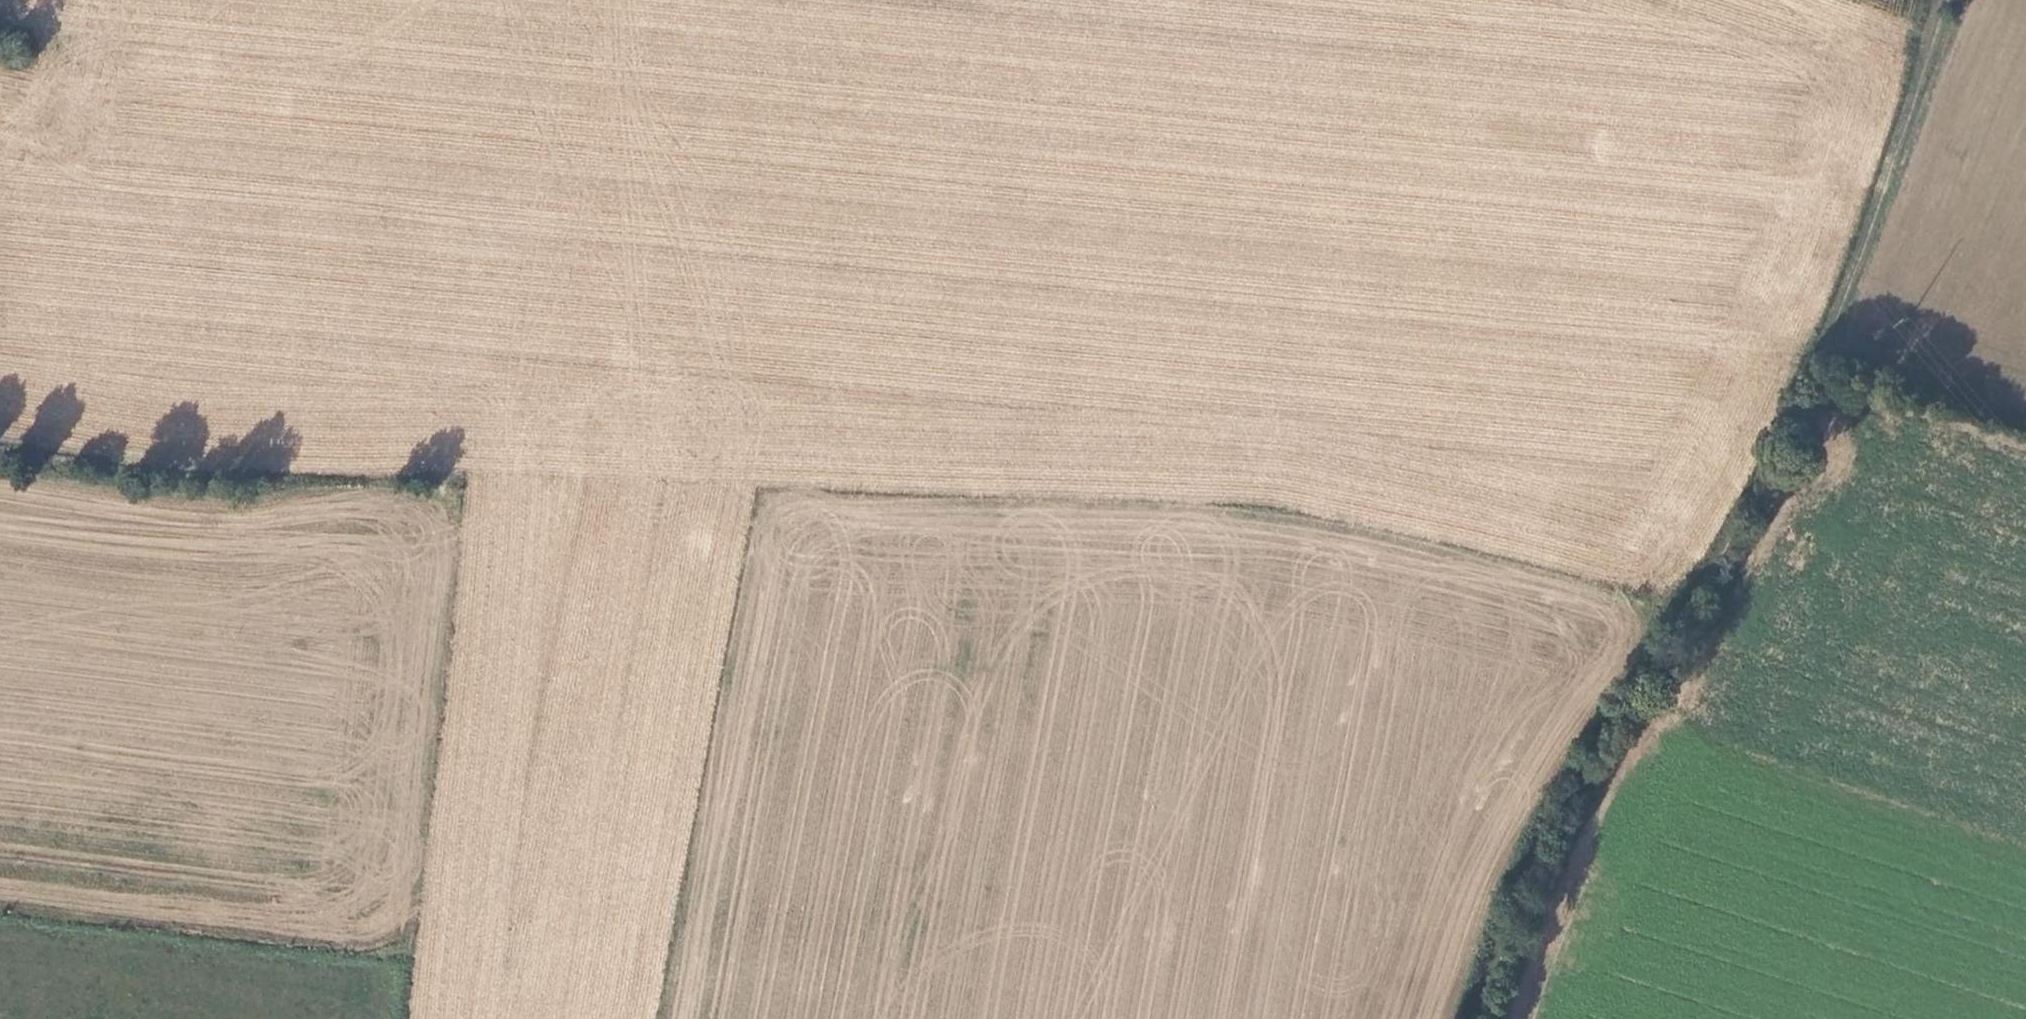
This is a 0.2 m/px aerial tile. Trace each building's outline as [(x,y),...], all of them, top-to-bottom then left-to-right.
[(1833,369),(1831,378),(1840,380),(1842,371),(1833,369)]
